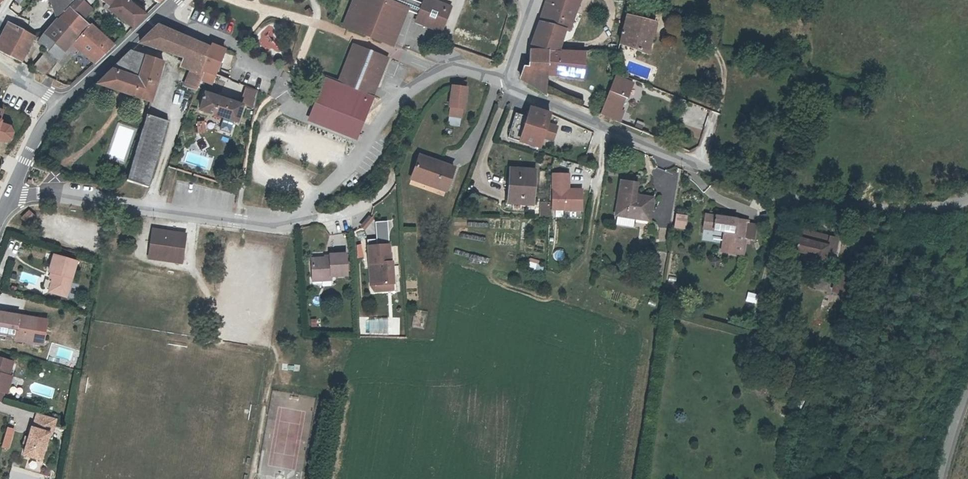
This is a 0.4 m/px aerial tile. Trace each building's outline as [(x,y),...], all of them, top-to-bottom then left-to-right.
[(67,6),(60,0),(48,0),(61,12),(67,6)] [(77,37),(79,38),(89,26),(82,19),(92,8),(82,0),(78,0),(58,21),(77,37)] [(117,11),(115,13),(133,27),(146,14),(130,0),(103,0),(117,11)] [(358,0),(353,0),(343,25),(347,26),(358,0)] [(416,0),(358,0),(347,26),(393,44),(394,41),(406,10),(419,14),(416,21),(441,30),(451,7),(432,0),(425,0),(423,3),(416,0)] [(531,48),(559,50),(562,42),(560,41),(565,29),(567,30),(576,6),(558,0),(547,0),(531,48)] [(649,54),(657,23),(629,15),(620,46),(649,54)] [(49,39),(63,53),(77,37),(58,21),(45,34),(49,39)] [(13,25),(9,23),(0,40),(0,51),(8,55),(20,62),(33,37),(13,25)] [(62,66),(78,49),(84,42),(91,49),(86,55),(95,62),(97,64),(115,46),(91,24),(89,26),(79,38),(77,37),(63,53),(57,60),(56,61),(62,66)] [(180,51),(206,58),(210,47),(158,25),(152,30),(140,43),(178,54),(180,51)] [(57,60),(63,53),(49,39),(42,48),(50,54),(57,60)] [(353,41),(337,78),(342,80),(358,43),(353,41)] [(78,49),(86,55),(91,49),(84,42),(78,49)] [(212,43),(210,47),(206,58),(202,68),(214,73),(224,48),(212,43)] [(388,54),(358,43),(342,80),(337,78),(325,74),(325,75),(372,94),(388,54)] [(562,69),(560,75),(583,79),(586,52),(559,50),(531,48),(530,66),(525,65),(521,77),(523,81),(543,91),(546,93),(549,86),(539,80),(543,62),(562,69)] [(202,68),(206,58),(180,51),(178,54),(173,67),(189,73),(184,88),(196,93),(200,80),(203,73),(200,72),(202,68)] [(130,52),(113,68),(139,75),(145,56),(130,52)] [(56,61),(57,60),(50,54),(33,69),(44,74),(56,61)] [(163,61),(145,56),(139,75),(113,68),(97,84),(152,95),(153,95),(163,61)] [(550,71),(560,75),(562,69),(543,62),(539,80),(549,86),(550,71)] [(211,83),(214,73),(202,68),(200,72),(203,73),(200,80),(211,83)] [(365,114),(372,94),(325,75),(316,96),(365,114)] [(620,95),(627,98),(629,99),(634,85),(616,77),(605,104),(614,108),(620,95)] [(464,110),(468,83),(464,83),(454,87),(450,108),(464,110)] [(257,91),(246,87),(241,103),(243,104),(255,108),(257,91)] [(206,92),(199,109),(238,120),(243,104),(241,103),(206,92)] [(617,120),(627,98),(620,95),(614,108),(605,104),(601,113),(617,120)] [(362,120),(365,114),(316,96),(314,101),(320,104),(317,112),(325,115),(322,124),(352,136),(359,119),(362,120)] [(320,104),(314,101),(313,104),(307,118),(322,124),(325,115),(317,112),(320,104)] [(521,140),(521,141),(539,147),(544,135),(549,122),(553,112),(534,106),(530,115),(521,140)] [(148,187),(170,115),(148,109),(126,181),(148,187)] [(521,140),(530,115),(518,111),(509,135),(521,140)] [(230,134),(233,124),(221,120),(218,130),(230,134)] [(195,121),(196,133),(204,132),(203,121),(195,121)] [(4,141),(9,138),(11,132),(9,125),(0,122),(0,140),(4,141)] [(549,122),(544,135),(554,139),(559,126),(549,122)] [(411,180),(423,183),(425,179),(447,185),(453,165),(418,156),(411,180)] [(510,167),(507,190),(511,191),(509,202),(531,204),(535,170),(510,167)] [(580,188),(566,188),(566,173),(551,173),(550,208),(580,209),(580,188)] [(425,179),(423,183),(446,190),(447,185),(425,179)] [(635,196),(635,193),(630,192),(631,183),(620,182),(614,224),(634,227),(635,219),(648,220),(651,197),(635,196)] [(31,219),(36,210),(29,207),(24,215),(31,219)] [(674,216),(673,229),(683,230),(685,218),(674,216)] [(735,225),(735,220),(703,216),(702,228),(713,229),(713,233),(722,234),(720,254),(743,257),(745,241),(753,242),(755,228),(748,226),(735,225)] [(386,220),(373,221),(375,241),(388,240),(386,220)] [(821,261),(824,250),(825,247),(832,249),(835,239),(795,228),(793,237),(797,238),(794,250),(800,252),(799,255),(821,261)] [(152,230),(150,240),(147,259),(166,262),(180,265),(186,236),(152,230)] [(371,262),(372,283),(392,281),(391,260),(389,260),(388,243),(366,245),(367,262),(371,262)] [(71,294),(81,257),(57,251),(52,269),(54,270),(58,270),(56,277),(53,289),(71,294)] [(310,276),(329,275),(345,274),(344,252),(327,253),(327,256),(309,257),(310,276)] [(855,260),(844,257),(842,265),(853,268),(855,260)] [(543,263),(528,260),(526,271),(541,275),(543,263)] [(747,292),(744,302),(755,306),(758,295),(747,292)] [(0,311),(0,332),(19,334),(19,338),(28,339),(28,334),(39,335),(41,315),(0,311)] [(39,335),(38,340),(47,341),(50,316),(41,315),(39,335)] [(12,373),(15,359),(0,356),(0,400),(5,401),(8,391),(12,373)] [(33,433),(32,440),(29,451),(48,456),(54,430),(57,430),(60,414),(41,410),(37,424),(36,424),(33,433)] [(8,425),(6,433),(12,435),(14,426),(8,425)] [(6,433),(3,443),(10,445),(12,435),(6,433)]
